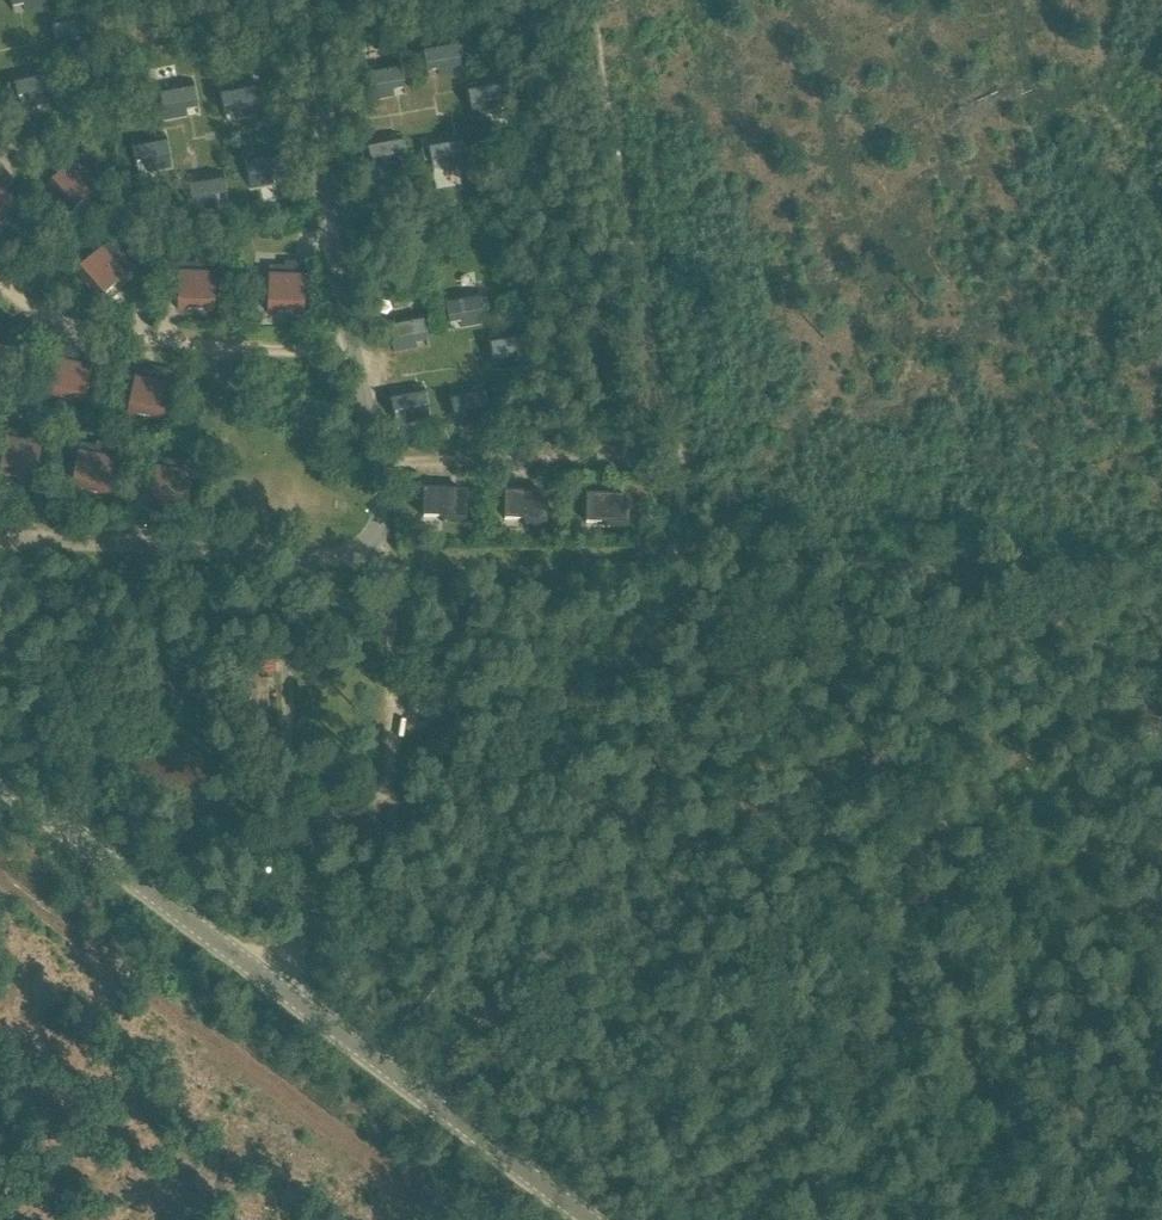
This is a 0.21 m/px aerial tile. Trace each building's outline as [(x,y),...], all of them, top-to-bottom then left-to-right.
[(12,7),(23,5),(24,10),(47,6),(46,0),(11,0),(12,7)] [(63,20),(52,22),(57,51),(81,47),(79,35),(96,32),(94,19),(87,20),(85,10),(62,14),(63,20)] [(445,38),(421,42),(427,72),(438,70),(439,75),(462,71),(458,47),(447,49),(445,38)] [(378,75),(368,77),(372,100),(395,96),(394,90),(405,88),(400,59),(376,64),(378,75)] [(15,83),(8,85),(11,98),(28,94),(30,106),(54,101),(48,72),(37,74),(36,69),(13,73),(15,83)] [(478,86),(467,88),(472,117),(496,113),(494,101),(511,98),(509,85),(502,86),(500,76),(477,80),(478,86)] [(171,94),(160,96),(165,120),(188,115),(187,110),(198,108),(193,78),(169,83),(171,94)] [(243,81),(219,85),(224,115),(235,113),(236,118),(260,114),(255,90),(245,92),(243,81)] [(368,149),(361,150),(364,163),(381,159),(383,171),(407,166),(401,137),(390,139),(389,134),(366,138),(368,149)] [(429,149),(422,150),(425,163),(442,160),(444,171),(468,167),(462,137),(451,140),(450,134),(427,139),(429,149)] [(154,135),(131,139),(136,163),(146,161),(148,172),(172,167),(166,138),(155,140),(154,135)] [(256,157),(245,159),(250,188),(274,184),(272,173),(283,171),(278,147),(255,151),(256,157)] [(84,154),(47,187),(71,213),(105,184),(94,172),(91,175),(85,168),(92,162),(84,154)] [(200,180),(189,182),(194,211),(218,207),(216,196),(227,194),(222,170),(199,174),(200,180)] [(20,196),(9,184),(6,187),(0,180),(0,213),(20,196)] [(112,241),(75,274),(98,301),(132,271),(122,259),(118,263),(113,256),(120,250),(112,241)] [(180,265),(179,310),(215,311),(216,261),(204,261),(204,270),(195,270),(195,266),(180,265)] [(270,268),(269,313),(305,314),(306,264),(294,264),(294,273),(286,273),(286,268),(270,268)] [(468,290),(444,295),(449,324),(460,322),(461,328),(485,323),(483,313),(490,312),(487,299),(470,302),(468,290)] [(401,326),(390,328),(395,352),(418,348),(417,342),(428,341),(423,311),(399,315),(401,326)] [(501,338),(490,340),(495,370),(519,366),(517,354),(534,351),(532,338),(525,339),(523,329),(500,333),(501,338)] [(13,351),(3,339),(0,342),(0,363),(13,351)] [(59,348),(48,397),(84,404),(93,360),(78,357),(77,362),(68,360),(70,351),(59,348)] [(137,370),(128,414),(163,421),(173,372),(162,370),(160,379),(152,377),(153,373),(137,370)] [(412,386),(389,391),(394,415),(405,413),(407,424),(431,419),(425,390),(414,392),(412,386)] [(473,387),(450,391),(454,415),(465,413),(467,424),(491,419),(485,390),(474,392),(473,387)] [(0,468),(0,476),(34,482),(43,433),(32,431),(30,440),(22,439),(23,434),(7,431),(0,468)] [(80,445),(72,489),(107,496),(117,447),(105,445),(104,454),(95,452),(96,448),(80,445)] [(159,460),(151,505),(186,511),(195,462),(184,460),(182,469),(174,468),(175,463),(159,460)] [(425,487),(424,518),(443,519),(443,523),(467,524),(468,493),(447,492),(447,488),(425,487)] [(506,490),(505,521),(524,521),(524,526),(549,527),(549,495),(528,495),(528,490),(506,490)] [(587,492),(587,523),(606,524),(606,528),(630,529),(631,498),(610,497),(610,493),(587,492)] [(251,685),(278,685),(278,672),(252,671),(251,685)]
